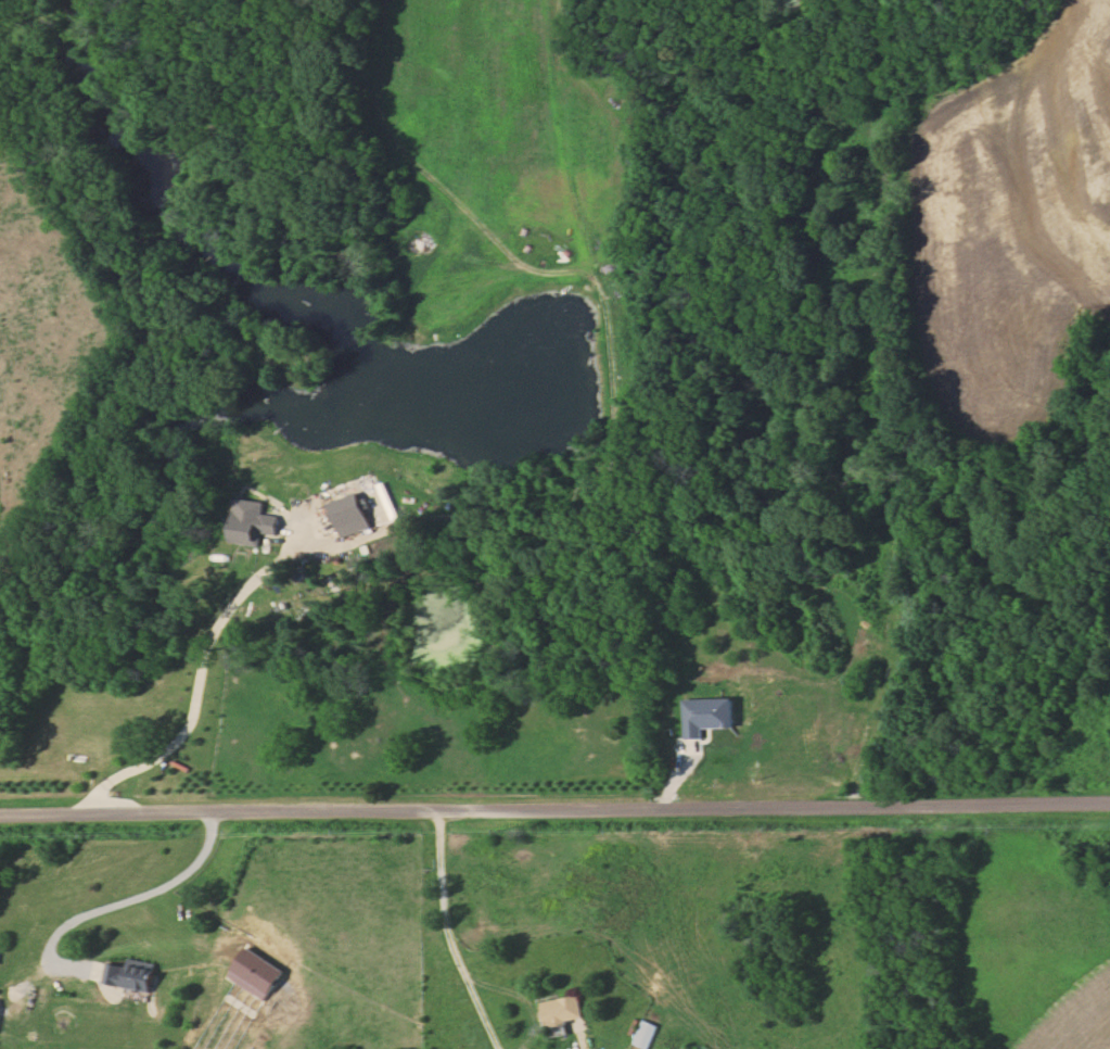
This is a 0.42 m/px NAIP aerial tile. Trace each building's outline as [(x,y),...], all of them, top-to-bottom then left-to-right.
[(375,528),(365,494),(334,503),(344,537),(375,528)] [(233,543),(263,547),(265,533),(281,535),(283,517),(237,511),(233,543)] [(153,992),(158,962),(130,958),(129,966),(108,963),(105,985),(153,992)] [(546,1026),(584,1022),(582,997),(543,1001),(546,1026)] [(660,1026),(644,1020),(635,1044),(647,1048),(651,1048),(660,1026)]
